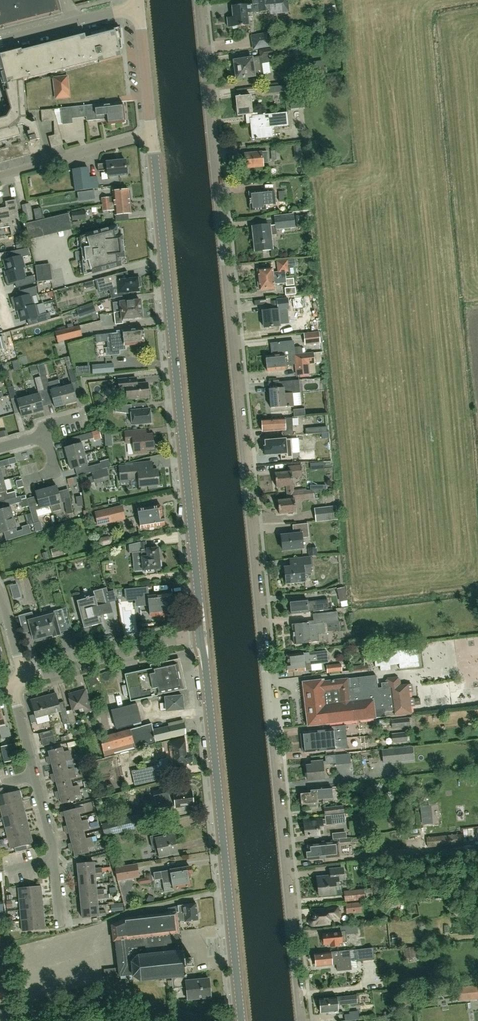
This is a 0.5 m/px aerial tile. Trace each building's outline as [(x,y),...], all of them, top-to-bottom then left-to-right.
[(62,12),(58,0),(0,0),(0,28),(62,12)] [(233,17),(227,17),(227,18),(228,18),(229,26),(228,27),(248,25),(247,13),(268,11),(269,15),(289,12),(288,0),(252,0),(252,3),(232,6),(233,17)] [(75,66),(99,60),(99,62),(123,55),(123,54),(122,48),(120,27),(92,34),(92,37),(85,39),(84,35),(68,39),(45,45),(22,51),(22,49),(21,49),(0,55),(0,65),(5,85),(23,80),(23,79),(28,78),(28,79),(29,79),(52,72),(75,66)] [(254,34),(255,42),(256,49),(268,47),(271,47),(269,32),(254,34)] [(270,55),(272,55),(271,48),(259,51),(260,56),(233,61),(234,68),(231,69),(233,78),(236,77),(236,79),(263,74),(261,63),(271,62),(270,55)] [(54,78),(56,91),(56,98),(70,96),(67,76),(54,78)] [(40,152),(37,140),(41,139),(35,117),(26,118),(23,80),(5,85),(12,109),(8,110),(5,114),(6,118),(0,119),(0,163),(40,152)] [(257,113),(252,113),(251,95),(235,97),(237,115),(248,114),(248,118),(252,118),(252,116),(257,116),(257,113)] [(87,121),(104,119),(104,117),(108,116),(109,124),(126,122),(123,103),(96,106),(96,104),(61,108),(63,124),(73,123),(73,118),(87,117),(87,121)] [(54,109),(47,109),(48,122),(54,121),(57,121),(54,109)] [(252,118),(248,118),(248,119),(250,119),(252,139),(255,138),(255,139),(258,139),(257,138),(261,138),(261,139),(273,138),(272,127),(288,125),(287,112),(265,115),(265,113),(262,114),(263,115),(257,116),(252,116),(252,118)] [(61,133),(54,135),(58,147),(64,145),(61,133)] [(52,148),(58,147),(54,135),(48,136),(52,148)] [(293,147),(295,160),(303,159),(302,146),(293,147)] [(269,162),(268,151),(245,153),(247,168),(263,166),(263,163),(269,162)] [(106,162),(106,164),(98,165),(99,171),(107,170),(108,176),(127,174),(127,173),(128,173),(128,168),(126,168),(125,160),(106,162)] [(76,191),(99,188),(97,176),(90,178),(88,168),(73,170),(76,191)] [(102,197),(103,204),(130,201),(130,197),(131,197),(130,191),(129,191),(129,189),(113,191),(113,196),(102,197)] [(265,204),(275,203),(274,189),(264,191),(264,190),(248,191),(250,210),(266,209),(265,204)] [(279,201),(286,201),(285,191),(278,191),(279,201)] [(22,233),(15,200),(5,202),(6,207),(0,208),(0,229),(10,227),(11,235),(22,233)] [(130,201),(103,204),(104,210),(115,209),(115,214),(131,213),(131,212),(132,212),(131,207),(130,201)] [(25,221),(33,219),(30,204),(22,205),(25,221)] [(71,212),(72,221),(86,219),(85,211),(71,212)] [(275,225),(269,225),(253,226),(255,251),(272,249),(270,234),(276,234),(276,228),(294,226),(293,214),(274,216),(275,225)] [(120,228),(117,228),(117,226),(80,237),(81,253),(77,253),(78,261),(82,260),(84,277),(121,265),(121,264),(124,264),(123,256),(124,256),(122,235),(121,235),(120,228)] [(24,240),(15,242),(17,249),(25,248),(24,240)] [(4,261),(7,272),(21,268),(23,268),(20,258),(30,256),(28,249),(8,252),(10,260),(4,261)] [(258,278),(258,280),(286,276),(285,270),(289,270),(288,267),(295,266),(297,265),(297,264),(298,262),(297,261),(296,260),(294,260),(294,259),(277,261),(278,271),(272,272),(272,268),(258,269),(258,271),(257,271),(257,278),(258,278)] [(23,278),(21,268),(7,272),(5,272),(7,283),(13,282),(15,289),(34,283),(32,276),(23,278)] [(45,281),(52,280),(51,273),(44,274),(45,281)] [(38,282),(45,281),(44,274),(36,275),(38,282)] [(133,278),(129,279),(117,280),(115,275),(95,280),(99,293),(118,288),(118,297),(129,296),(129,293),(140,292),(140,290),(141,289),(140,277),(133,278)] [(286,276),(258,280),(259,282),(258,282),(258,288),(260,288),(260,290),(266,289),(266,291),(274,290),(274,284),(285,282),(286,282),(286,279),(286,276)] [(12,299),(14,310),(28,307),(30,306),(28,296),(37,294),(35,287),(16,290),(17,298),(12,299)] [(73,300),(73,299),(85,296),(84,289),(62,295),(64,302),(73,300)] [(264,327),(280,325),(278,309),(277,310),(277,309),(289,307),(288,298),(276,299),(276,301),(270,301),(271,310),(262,311),(264,327)] [(115,308),(115,312),(141,309),(142,309),(142,303),(141,303),(140,300),(121,302),(121,304),(113,305),(114,308),(115,308)] [(28,307),(14,310),(12,310),(15,321),(21,320),(22,327),(41,321),(40,314),(30,316),(28,307)] [(141,309),(115,312),(115,313),(114,313),(115,324),(123,324),(122,321),(142,319),(142,317),(143,316),(143,312),(142,312),(141,309)] [(58,342),(82,336),(79,325),(55,331),(58,342)] [(106,335),(108,353),(108,356),(119,354),(119,350),(126,349),(125,345),(144,343),(143,335),(144,335),(143,328),(117,331),(117,333),(106,335)] [(320,344),(320,341),(319,333),(319,332),(317,332),(303,334),(305,346),(320,344)] [(295,347),(294,341),(271,343),(272,355),(300,352),(303,351),(302,349),(300,347),(295,347)] [(272,355),(267,356),(267,362),(268,371),(286,369),(285,365),(296,364),(297,375),(309,374),(308,364),(322,362),(320,352),(300,354),(300,352),(272,355)] [(65,357),(68,369),(72,383),(78,381),(74,368),(70,356),(65,357)] [(100,373),(114,372),(113,363),(99,364),(100,373)] [(56,408),(66,405),(61,388),(59,380),(49,383),(46,375),(41,377),(44,390),(50,389),(55,403),(56,408)] [(44,390),(41,377),(35,379),(39,392),(44,390)] [(128,399),(149,397),(148,383),(137,384),(136,378),(119,379),(120,390),(127,389),(128,399)] [(292,393),(300,392),(298,379),(276,382),(277,388),(268,389),(270,408),(287,406),(287,407),(293,406),(292,393)] [(66,405),(77,402),(72,385),(61,388),(66,405)] [(11,399),(16,398),(13,386),(8,388),(11,399)] [(33,414),(44,411),(39,394),(28,397),(33,414)] [(33,414),(28,397),(17,400),(22,417),(33,414)] [(150,409),(147,410),(146,403),(132,405),(115,407),(115,412),(131,414),(132,424),(152,423),(150,409)] [(304,409),(293,410),(294,417),(305,416),(304,409)] [(292,418),(284,418),(261,420),(262,431),(278,430),(285,430),(285,426),(292,426),(292,418)] [(147,449),(154,448),(152,435),(146,435),(146,429),(125,431),(126,443),(133,442),(134,454),(147,453),(147,449)] [(103,431),(95,433),(97,442),(104,440),(103,431)] [(79,443),(94,438),(93,432),(77,437),(79,443)] [(266,439),(266,445),(264,445),(265,453),(281,452),(281,457),(293,456),(293,450),(292,436),(266,439)] [(68,459),(85,454),(82,443),(65,448),(68,459)] [(85,454),(68,459),(71,470),(88,465),(85,454)] [(10,465),(8,459),(0,461),(0,468),(10,465)] [(153,463),(141,465),(126,466),(126,468),(120,468),(121,483),(129,482),(128,480),(139,479),(140,487),(149,486),(149,488),(157,487),(157,485),(159,485),(158,475),(157,475),(156,469),(153,470),(153,463)] [(87,473),(103,469),(101,464),(86,468),(87,473)] [(293,492),(293,491),(292,478),(302,476),(301,465),(288,467),(288,472),(274,473),(276,487),(286,486),(287,493),(293,492)] [(91,473),(95,484),(110,480),(107,468),(91,473)] [(57,486),(46,489),(53,512),(61,510),(60,504),(61,503),(57,486)] [(40,509),(51,506),(52,512),(53,512),(46,489),(36,492),(40,509)] [(293,512),(296,512),(294,500),(313,498),(312,493),(304,494),(304,490),(293,491),(293,492),(287,493),(287,500),(277,501),(279,514),(287,513),(288,515),(293,514),(293,512)] [(6,501),(17,498),(15,492),(4,495),(6,501)] [(27,501),(26,495),(17,498),(6,501),(7,506),(10,506),(10,505),(27,501)] [(67,515),(73,514),(70,498),(64,499),(67,515)] [(12,505),(15,513),(24,510),(22,502),(12,505)] [(98,526),(125,519),(122,505),(94,512),(98,526)] [(141,529),(165,525),(163,516),(161,505),(138,509),(141,529)] [(316,522),(337,520),(336,506),(314,508),(316,522)] [(36,531),(42,530),(36,507),(30,508),(31,513),(34,523),(36,531)] [(14,518),(11,508),(0,511),(0,522),(14,518)] [(27,525),(34,523),(31,513),(24,515),(27,525)] [(0,522),(0,534),(17,529),(14,518),(0,522)] [(301,538),(308,537),(307,524),(295,525),(296,534),(281,536),(283,551),(303,548),(301,538)] [(22,527),(23,530),(14,532),(16,538),(32,533),(29,525),(22,527)] [(160,568),(160,567),(162,566),(161,561),(159,560),(158,548),(147,549),(146,542),(140,542),(129,545),(130,553),(141,552),(143,570),(160,568)] [(308,548),(308,556),(317,555),(316,548),(316,547),(308,548)] [(54,556),(63,553),(61,548),(52,550),(54,556)] [(295,566),(290,567),(284,567),(286,583),(304,581),(304,573),(311,573),(309,557),(294,558),(295,566)] [(148,597),(147,588),(127,590),(128,599),(148,597)] [(102,623),(100,616),(109,614),(107,607),(102,589),(93,591),(95,597),(89,598),(89,597),(86,598),(86,599),(77,601),(84,628),(102,623)] [(163,616),(174,615),(171,594),(150,596),(150,597),(148,597),(150,617),(157,616),(157,620),(164,620),(163,616)] [(327,600),(315,601),(307,601),(307,599),(289,601),(291,614),(308,612),(308,611),(316,610),(316,611),(328,610),(327,600)] [(53,637),(60,636),(57,625),(66,623),(62,609),(58,610),(58,611),(56,612),(54,614),(51,615),(48,614),(42,615),(42,614),(41,615),(47,637),(52,635),(53,637)] [(47,637),(41,615),(40,615),(41,615),(33,617),(32,612),(18,616),(22,629),(30,626),(34,640),(36,640),(36,641),(45,639),(45,637),(47,637)] [(338,621),(328,622),(328,630),(339,630),(338,621)] [(296,641),(311,640),(310,622),(295,623),(296,641)] [(328,631),(327,623),(312,623),(313,641),(331,640),(331,631),(328,631)] [(392,665),(402,663),(402,668),(422,666),(420,647),(400,649),(376,652),(377,666),(382,666),(382,670),(392,669),(392,665)] [(371,659),(371,656),(370,648),(362,648),(363,659),(371,659)] [(328,662),(327,651),(303,653),(287,655),(288,664),(287,664),(287,665),(286,667),(286,671),(288,672),(304,670),(304,665),(328,662)] [(132,702),(159,695),(158,693),(182,686),(176,662),(152,668),(125,675),(132,702)] [(342,671),(341,664),(326,665),(327,673),(342,671)] [(384,712),(394,711),(395,716),(411,714),(410,707),(414,706),(413,698),(409,699),(408,692),(412,692),(412,684),(408,685),(400,685),(399,679),(397,677),(387,678),(385,681),(386,683),(381,683),(382,688),(378,688),(376,675),(323,681),(323,680),(303,682),(308,726),(375,718),(385,717),(384,712)] [(81,714),(91,711),(86,690),(68,694),(72,711),(79,709),(81,714)] [(48,714),(61,711),(56,694),(44,697),(48,714)] [(166,711),(183,709),(182,696),(165,697),(166,711)] [(49,718),(48,714),(44,697),(31,700),(35,714),(30,715),(32,723),(49,718)] [(116,728),(141,722),(136,704),(111,710),(116,728)] [(1,738),(11,735),(5,716),(3,717),(0,708),(0,734),(1,738)] [(289,708),(282,709),(284,719),(291,718),(289,708)] [(64,725),(70,723),(67,712),(61,713),(64,725)] [(392,728),(410,727),(409,718),(391,720),(392,728)] [(155,741),(186,734),(185,722),(184,723),(183,719),(168,723),(168,726),(153,730),(152,723),(99,738),(105,758),(116,755),(116,754),(149,745),(156,743),(155,741)] [(301,742),(333,739),(332,731),(344,730),(344,725),(332,726),(332,729),(302,732),(302,734),(300,734),(301,742)] [(40,733),(41,739),(43,746),(56,743),(53,730),(40,733)] [(406,732),(402,733),(392,734),(393,743),(408,742),(406,732)] [(345,738),(333,739),(301,742),(301,751),(304,750),(304,752),(334,749),(334,744),(346,743),(345,738)] [(159,765),(135,770),(134,768),(128,770),(131,786),(161,779),(160,769),(185,767),(185,766),(190,765),(193,761),(192,755),(188,752),(186,752),(185,740),(184,739),(169,742),(169,741),(162,743),(162,752),(169,751),(170,757),(159,761),(159,765)] [(5,761),(17,759),(14,744),(2,747),(5,761)] [(48,761),(71,755),(70,750),(64,752),(62,747),(48,751),(50,756),(47,757),(48,761)] [(383,763),(403,760),(402,748),(382,751),(383,763)] [(71,755),(48,761),(49,765),(52,764),(53,769),(67,765),(66,761),(72,759),(71,755)] [(308,780),(316,779),(317,781),(323,781),(323,779),(324,779),(323,764),(336,763),(335,755),(325,756),(325,761),(311,762),(311,766),(306,766),(308,780)] [(52,778),(75,772),(74,767),(68,769),(67,765),(53,769),(55,774),(51,775),(52,778)] [(75,772),(52,778),(53,783),(57,782),(58,786),(71,783),(70,778),(77,777),(75,772)] [(71,783),(58,786),(59,791),(55,792),(56,796),(80,790),(79,785),(73,787),(71,783)] [(191,792),(181,793),(179,785),(152,791),(154,801),(151,802),(154,811),(169,807),(169,808),(175,807),(176,808),(177,807),(178,808),(182,808),(182,807),(193,805),(193,803),(194,802),(194,798),(192,799),(191,792)] [(318,804),(317,801),(332,800),(331,787),(311,789),(311,791),(300,792),(300,793),(301,799),(302,806),(310,805),(311,807),(317,807),(316,804),(318,804)] [(80,790),(56,796),(58,800),(61,799),(62,804),(76,800),(75,796),(81,794),(80,790)] [(0,796),(0,806),(0,807),(22,802),(19,791),(5,794),(0,796)] [(22,802),(0,807),(3,818),(25,812),(22,802)] [(432,823),(430,805),(420,806),(422,824),(432,823)] [(67,821),(80,817),(79,814),(86,812),(85,806),(61,813),(62,817),(66,816),(67,821)] [(344,813),(343,806),(324,808),(325,815),(344,813)] [(25,812),(3,818),(6,828),(27,822),(25,812)] [(304,824),(305,836),(324,833),(322,824),(326,823),(326,824),(337,823),(337,821),(345,820),(344,813),(325,815),(325,818),(322,819),(322,818),(307,820),(308,823),(304,824)] [(139,814),(108,822),(109,823),(103,824),(105,834),(111,832),(112,834),(142,826),(139,814)] [(80,817),(67,821),(68,826),(64,827),(66,831),(89,824),(88,820),(81,822),(80,817)] [(27,822),(6,828),(8,838),(30,833),(27,822)] [(89,824),(66,831),(67,835),(70,834),(71,838),(85,835),(84,831),(90,829),(89,824)] [(30,833),(8,838),(11,849),(15,848),(16,853),(28,850),(26,845),(33,844),(30,833)] [(153,850),(157,849),(159,857),(178,853),(173,835),(162,837),(161,834),(150,837),(153,850)] [(463,844),(463,843),(467,843),(467,837),(462,837),(462,834),(426,837),(427,847),(463,844)] [(85,835),(71,838),(73,843),(69,844),(70,848),(94,842),(92,837),(86,839),(85,835)] [(306,850),(307,859),(324,858),(324,857),(329,857),(329,847),(337,847),(337,840),(322,841),(322,844),(308,845),(308,850),(306,850)] [(94,842),(70,848),(71,852),(75,851),(76,856),(89,853),(88,848),(95,847),(94,842)] [(20,856),(24,863),(34,858),(30,850),(20,856)] [(79,875),(102,873),(102,868),(95,869),(95,862),(78,864),(79,875)] [(115,867),(118,881),(139,878),(137,863),(115,867)] [(155,880),(162,879),(165,893),(173,891),(173,889),(192,885),(190,874),(191,874),(190,866),(170,870),(161,872),(153,873),(155,880)] [(338,880),(344,879),(343,868),(329,869),(330,875),(316,877),(319,896),(336,894),(335,886),(339,886),(338,880)] [(106,879),(115,878),(115,870),(105,871),(106,879)] [(102,873),(79,875),(80,886),(97,884),(96,878),(103,878),(102,873)] [(97,884),(80,886),(81,896),(104,894),(104,890),(97,891),(97,884)] [(20,900),(42,898),(41,886),(19,889),(20,900)] [(372,888),(363,889),(344,891),(345,902),(365,900),(373,899),(372,888)] [(104,894),(81,896),(82,907),(99,906),(98,899),(105,899),(104,894)] [(42,898),(20,900),(21,910),(43,908),(42,898)] [(346,914),(361,912),(360,902),(345,904),(346,914)] [(126,918),(126,919),(112,924),(114,940),(115,940),(116,944),(181,937),(180,922),(198,920),(198,918),(200,918),(199,913),(198,913),(196,903),(183,904),(183,905),(178,905),(178,906),(167,908),(168,913),(126,918)] [(329,918),(341,916),(340,911),(338,911),(337,905),(327,906),(328,912),(315,913),(315,916),(314,916),(314,917),(311,917),(309,920),(310,923),(312,925),(330,923),(329,918)] [(99,906),(82,907),(83,918),(99,917),(99,916),(107,915),(106,911),(99,912),(99,906)] [(43,908),(21,910),(22,921),(44,919),(43,908)] [(44,919),(22,921),(23,932),(45,930),(44,919)] [(346,941),(345,934),(357,933),(357,925),(340,927),(340,932),(322,934),(322,936),(320,936),(321,941),(323,941),(323,944),(330,943),(331,946),(338,945),(337,942),(346,941)] [(193,966),(193,960),(192,957),(185,958),(184,950),(183,950),(181,937),(116,944),(119,976),(133,975),(141,981),(172,977),(186,976),(187,976),(186,967),(193,966)] [(356,961),(374,959),(373,948),(355,949),(356,961)] [(337,970),(352,969),(350,950),(335,951),(335,953),(331,953),(315,955),(316,966),(337,964),(337,970)] [(180,986),(186,985),(188,1000),(210,998),(209,978),(187,980),(186,976),(172,977),(173,989),(180,988),(180,986)] [(457,987),(458,1001),(477,999),(477,985),(457,987)] [(320,1013),(328,1012),(329,1014),(338,1013),(337,1005),(357,1003),(356,995),(319,999),(320,1006),(318,1006),(319,1011),(320,1011),(320,1013)]
